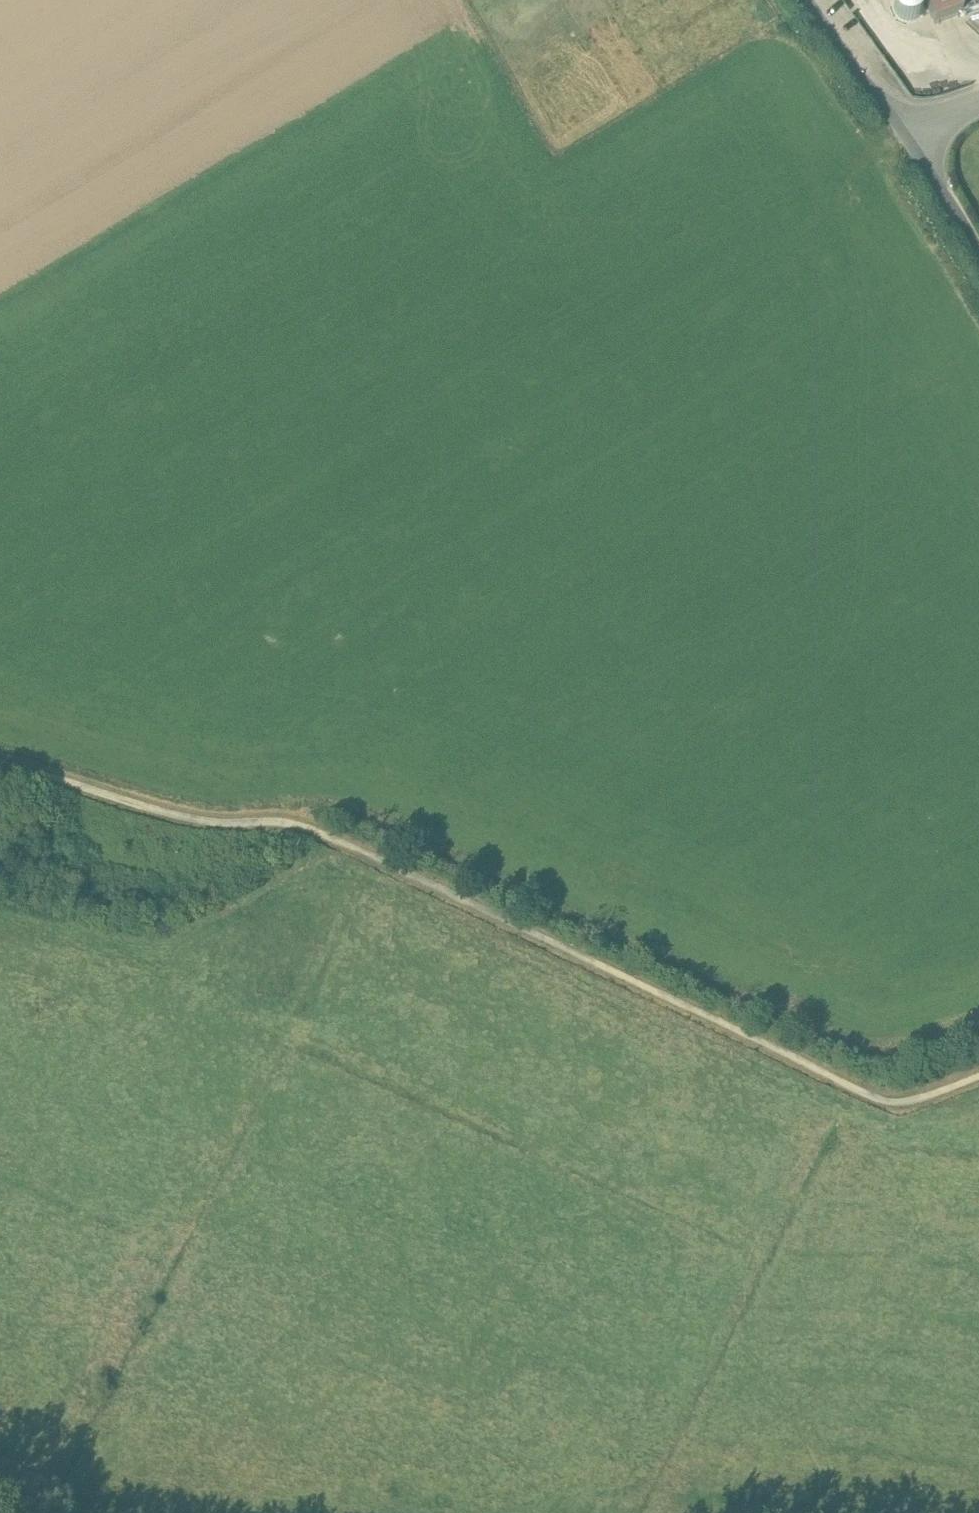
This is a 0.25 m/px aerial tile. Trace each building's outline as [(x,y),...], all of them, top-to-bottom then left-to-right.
[(962,15),(968,13),(978,9),(978,0),(956,0),(962,15)]
